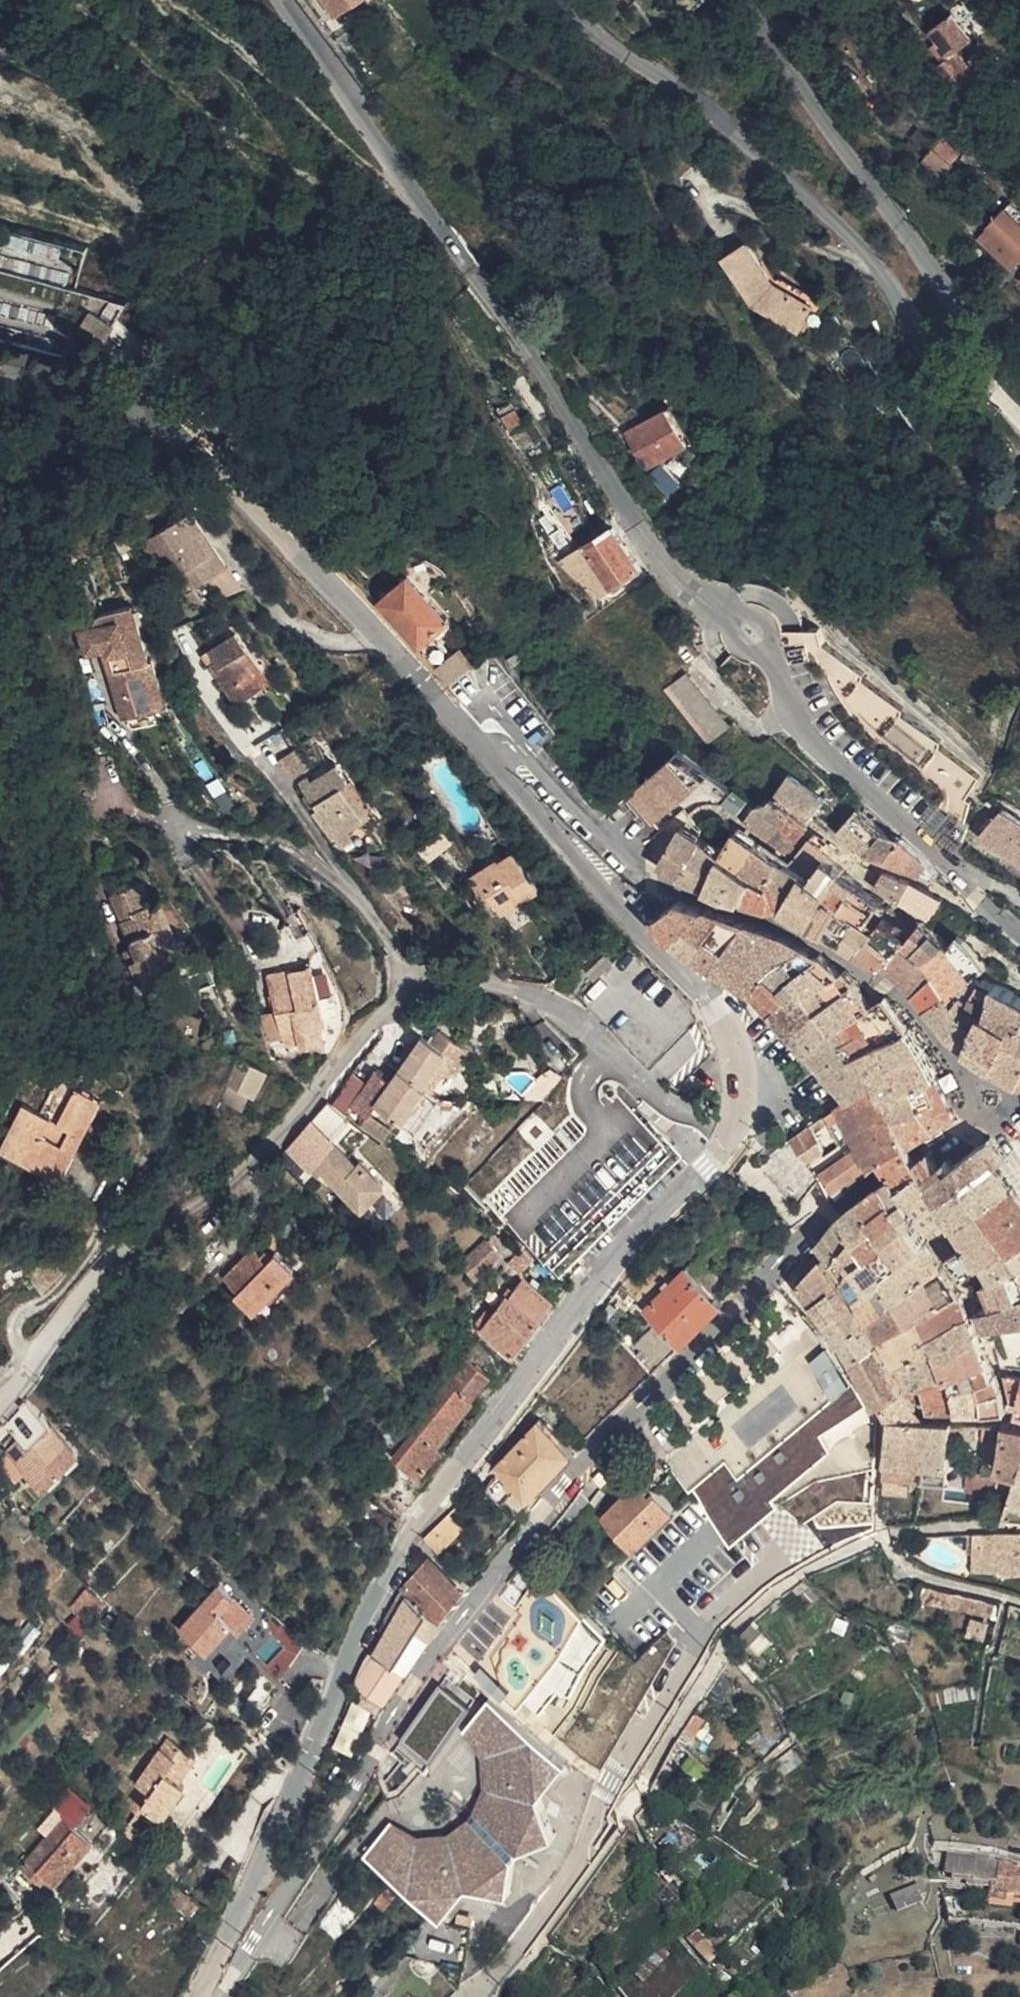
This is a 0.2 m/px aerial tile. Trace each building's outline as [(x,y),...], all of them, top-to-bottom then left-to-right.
[(379,1),(379,0),(317,0),(338,30),(379,1)] [(959,8),(951,0),(920,0),(914,6),(923,16),(916,23),(927,36),(923,39),(944,63),(963,46),(943,24),(959,8)] [(942,142),(936,153),(956,163),(962,152),(942,142)] [(949,177),(956,163),(936,153),(930,166),(949,177)] [(977,188),(987,193),(992,185),(983,178),(977,188)] [(992,185),(987,193),(984,198),(995,206),(1005,194),(992,185)] [(1019,244),(1019,213),(1005,225),(1019,244)] [(1005,225),(995,232),(1019,266),(1019,244),(1005,225)] [(752,298),(788,340),(815,318),(780,275),(751,228),(722,246),(752,298)] [(89,328),(115,340),(125,320),(98,307),(89,328)] [(642,459),(687,433),(664,396),(622,422),(642,459)] [(215,566),(178,515),(146,537),(160,556),(184,588),(215,566)] [(641,563),(615,518),(572,544),(599,588),(641,563)] [(160,556),(146,537),(139,542),(154,560),(160,556)] [(413,570),(386,593),(425,637),(451,613),(413,570)] [(83,649),(97,644),(118,709),(151,697),(135,653),(142,650),(123,600),(86,611),(90,622),(75,627),(83,649)] [(945,732),(925,718),(905,705),(908,700),(891,687),(868,671),(871,666),(856,655),(826,634),(823,621),(793,622),(795,643),(811,639),(815,653),(823,675),(835,672),(847,697),(866,731),(906,764),(909,761),(917,752),(924,745),(941,757),(952,768),(959,776),(967,789),(974,780),(979,774),(984,767),(942,738),(945,732)] [(213,677),(237,707),(266,684),(243,655),(252,648),(235,626),(207,648),(224,669),(213,677)] [(815,653),(811,639),(795,643),(798,657),(815,653)] [(452,682),(480,661),(467,643),(439,664),(452,682)] [(666,685),(710,739),(731,723),(686,668),(666,685)] [(951,788),(951,792),(949,796),(957,802),(971,813),(975,799),(967,789),(959,776),(952,768),(941,757),(924,745),(917,752),(945,775),(946,776),(949,780),(951,784),(951,788)] [(632,787),(656,819),(705,782),(682,750),(632,787)] [(340,838),(365,818),(360,812),(371,804),(341,764),(328,775),(321,765),(302,779),(318,800),(312,805),(340,838)] [(820,819),(835,795),(797,769),(776,793),(820,819)] [(754,814),(795,846),(820,819),(776,793),(773,796),(760,800),(754,814)] [(878,853),(898,828),(871,801),(847,826),(878,853)] [(971,813),(957,802),(950,811),(941,821),(964,841),(975,828),(977,819),(971,813)] [(1019,843),(1019,814),(1010,807),(989,831),(1006,843),(1015,849),(1019,843)] [(365,818),(340,838),(351,852),(376,833),(365,818)] [(663,857),(685,869),(711,836),(685,820),(663,857)] [(703,878),(721,885),(735,890),(749,865),(764,838),(743,822),(726,845),(711,836),(685,869),(694,873),(703,878)] [(925,870),(941,875),(948,869),(915,835),(898,828),(878,853),(893,858),(925,870)] [(845,846),(825,830),(794,859),(818,875),(838,853),(845,846)] [(818,875),(794,859),(764,838),(749,865),(760,871),(746,894),(771,904),(777,900),(788,907),(818,875)] [(527,883),(500,851),(463,881),(483,906),(493,898),(499,906),(527,883)] [(821,925),(853,865),(838,853),(818,875),(788,907),(821,925)] [(749,865),(735,890),(746,894),(760,871),(749,865)] [(853,865),(821,925),(861,947),(879,917),(888,902),(890,897),(873,883),(874,881),(853,865)] [(909,896),(918,878),(890,867),(886,881),(909,896)] [(933,911),(949,893),(933,883),(918,878),(909,896),(933,911)] [(527,883),(499,906),(510,920),(538,896),(527,883)] [(139,900),(169,942),(176,938),(184,932),(155,890),(139,900)] [(931,915),(941,925),(952,934),(958,939),(966,932),(980,918),(954,897),(949,893),(933,911),(931,915)] [(699,914),(707,904),(681,896),(675,901),(699,914)] [(139,961),(133,966),(151,991),(171,978),(164,968),(187,953),(176,938),(169,942),(139,900),(118,914),(125,923),(116,929),(139,961)] [(675,901),(664,912),(659,917),(679,937),(699,914),(675,901)] [(679,937),(690,946),(701,955),(722,967),(750,917),(722,909),(707,904),(699,914),(679,937)] [(941,925),(931,915),(918,930),(910,939),(920,948),(941,925)] [(910,939),(918,930),(894,916),(888,923),(879,917),(861,947),(887,966),(892,962),(884,950),(891,943),(899,952),(910,939)] [(819,939),(817,938),(807,935),(750,917),(722,967),(762,989),(778,976),(819,939)] [(952,934),(941,925),(920,948),(927,953),(952,934)] [(958,939),(952,934),(927,953),(908,975),(925,991),(935,981),(950,994),(961,988),(971,997),(990,975),(997,963),(966,932),(958,939)] [(797,983),(831,949),(824,943),(819,939),(778,976),(790,990),(797,983)] [(927,953),(920,948),(910,939),(899,952),(891,943),(884,950),(892,962),(908,975),(927,953)] [(311,945),(261,958),(271,998),(276,1018),(277,1025),(295,1021),(298,1032),(320,1025),(315,1006),(327,1003),(311,945)] [(815,989),(851,968),(841,958),(831,949),(797,983),(808,993),(815,989)] [(831,1007),(867,978),(858,963),(851,968),(815,989),(831,1007)] [(989,1012),(1008,979),(990,975),(971,997),(961,988),(950,994),(937,1001),(943,1006),(952,1019),(953,1021),(963,1033),(977,1045),(990,1022),(989,1012)] [(882,1001),(867,978),(831,1007),(815,989),(808,993),(797,983),(790,990),(778,976),(762,989),(769,995),(833,1066),(857,1050),(842,1024),(882,1001)] [(1019,1037),(1019,986),(1008,979),(989,1012),(990,1022),(977,1045),(1004,1064),(1019,1037)] [(935,981),(925,991),(937,1001),(950,994),(935,981)] [(919,1023),(895,992),(882,1001),(904,1032),(919,1023)] [(271,998),(252,1003),(258,1024),(276,1018),(271,998)] [(857,1050),(833,1066),(858,1093),(881,1076),(865,1057),(893,1039),(904,1032),(882,1001),(842,1024),(857,1050)] [(677,1015),(650,1045),(678,1073),(688,1063),(680,1053),(690,1046),(692,1026),(677,1015)] [(438,1035),(451,1022),(443,1017),(432,1028),(438,1035)] [(432,1028),(413,1047),(416,1047),(424,1049),(417,1086),(396,1083),(399,1066),(394,1071),(391,1069),(375,1088),(414,1114),(443,1079),(434,1072),(455,1047),(463,1052),(475,1037),(451,1022),(438,1035),(432,1028)] [(920,1054),(934,1044),(919,1023),(904,1032),(920,1054)] [(909,1062),(920,1054),(904,1032),(893,1039),(909,1062)] [(1004,1064),(1019,1075),(1019,1037),(1004,1064)] [(909,1062),(893,1039),(865,1057),(881,1076),(896,1102),(931,1079),(920,1054),(909,1062)] [(920,1054),(931,1079),(944,1070),(934,1044),(920,1054)] [(416,1047),(413,1047),(403,1045),(399,1066),(416,1047)] [(417,1086),(424,1049),(416,1047),(399,1066),(396,1083),(417,1086)] [(268,1091),(279,1064),(244,1056),(235,1080),(241,1082),(260,1088),(268,1091)] [(588,1058),(467,1183),(560,1274),(686,1152),(588,1058)] [(949,1123),(965,1111),(944,1070),(931,1079),(949,1123)] [(1,1146),(14,1154),(45,1173),(64,1144),(80,1154),(61,1183),(93,1202),(117,1166),(84,1147),(91,1136),(80,1130),(101,1098),(65,1076),(44,1108),(30,1100),(1,1146)] [(881,1076),(858,1093),(845,1104),(874,1152),(870,1154),(862,1144),(836,1172),(847,1189),(880,1165),(882,1167),(888,1162),(917,1146),(950,1126),(949,1123),(931,1079),(896,1102),(881,1076)] [(251,1103),(260,1088),(241,1082),(233,1093),(251,1103)] [(670,1085),(661,1092),(670,1103),(678,1095),(670,1085)] [(80,1130),(91,1136),(112,1105),(101,1098),(80,1130)] [(837,1145),(822,1123),(805,1137),(818,1160),(837,1145)] [(311,1157),(370,1206),(395,1179),(365,1154),(360,1160),(332,1136),(311,1157)] [(962,1163),(957,1158),(945,1165),(934,1172),(953,1193),(945,1198),(955,1212),(961,1221),(995,1200),(991,1194),(1018,1178),(1006,1163),(1016,1156),(1001,1136),(962,1163)] [(45,1173),(61,1183),(80,1154),(64,1144),(45,1173)] [(937,1154),(925,1161),(917,1146),(888,1162),(895,1170),(900,1177),(894,1182),(872,1199),(898,1238),(922,1219),(927,1215),(936,1224),(949,1216),(955,1212),(945,1198),(953,1193),(934,1172),(945,1165),(937,1154)] [(1019,1201),(1019,1181),(1018,1178),(991,1194),(995,1200),(961,1221),(966,1229),(1019,1201)] [(853,1275),(858,1284),(898,1253),(904,1248),(898,1238),(872,1199),(850,1215),(874,1248),(853,1275)] [(1019,1246),(1019,1201),(966,1229),(974,1239),(1004,1225),(1018,1247),(1019,1246)] [(874,1248),(850,1215),(845,1221),(829,1240),(853,1275),(874,1248)] [(918,1258),(938,1243),(922,1219),(898,1238),(904,1248),(898,1253),(906,1266),(918,1258)] [(956,1250),(971,1272),(995,1260),(1018,1247),(1004,1225),(974,1239),(964,1245),(956,1250)] [(495,1255),(482,1239),(456,1262),(469,1278),(495,1255)] [(522,1271),(538,1253),(526,1241),(509,1258),(522,1271)] [(929,1276),(951,1261),(938,1243),(918,1258),(929,1276)] [(1003,1274),(1019,1265),(1019,1249),(1018,1247),(995,1260),(1003,1274)] [(240,1278),(253,1291),(247,1297),(264,1314),(307,1270),(290,1250),(279,1262),(266,1250),(240,1278)] [(906,1266),(898,1253),(858,1284),(866,1295),(906,1266)] [(638,1287),(652,1300),(679,1271),(665,1258),(638,1287)] [(906,1266),(866,1295),(877,1314),(917,1285),(929,1276),(918,1258),(906,1266)] [(731,1298),(721,1290),(690,1261),(679,1271),(652,1300),(690,1337),(725,1304),(731,1298)] [(971,1290),(954,1266),(951,1261),(929,1276),(917,1285),(919,1289),(928,1305),(940,1331),(980,1313),(971,1290)] [(836,1319),(859,1301),(833,1262),(822,1271),(808,1282),(836,1319)] [(1019,1293),(1019,1265),(1003,1274),(993,1280),(1002,1300),(1019,1291),(1019,1293)] [(534,1275),(492,1319),(514,1341),(556,1296),(534,1275)] [(919,1289),(917,1285),(877,1314),(890,1334),(928,1305),(919,1289)] [(1019,1291),(1002,1300),(989,1305),(997,1328),(1019,1319),(1019,1293),(1019,1291)] [(862,1359),(886,1344),(859,1301),(836,1319),(862,1359)] [(905,1359),(944,1341),(940,1331),(928,1305),(890,1334),(905,1359)] [(980,1313),(940,1331),(944,1341),(946,1346),(988,1333),(980,1313)] [(835,1340),(829,1330),(764,1384),(709,1427),(717,1437),(704,1448),(695,1439),(686,1445),(681,1439),(669,1449),(667,1450),(681,1470),(683,1468),(703,1489),(743,1539),(784,1500),(813,1515),(847,1497),(883,1496),(884,1462),(882,1415),(862,1380),(830,1401),(806,1362),(835,1340)] [(951,1359),(953,1363),(997,1355),(988,1333),(946,1346),(951,1359)] [(806,1362),(830,1401),(862,1380),(835,1340),(806,1362)] [(944,1341),(905,1359),(912,1370),(951,1359),(946,1346),(944,1341)] [(890,1401),(912,1387),(886,1344),(862,1359),(890,1401)] [(437,1386),(443,1390),(465,1405),(473,1394),(469,1392),(484,1370),(465,1358),(460,1355),(437,1386)] [(960,1379),(1004,1373),(997,1355),(953,1363),(960,1379)] [(951,1359),(912,1370),(920,1384),(928,1383),(953,1379),(960,1379),(953,1363),(951,1359)] [(953,1379),(962,1405),(997,1406),(990,1387),(1009,1384),(1004,1373),(960,1379),(953,1379)] [(953,1379),(928,1383),(936,1405),(962,1405),(953,1379)] [(990,1387),(997,1406),(1018,1406),(1009,1384),(990,1387)] [(899,1420),(928,1417),(912,1387),(890,1401),(899,1420)] [(382,1486),(405,1504),(441,1457),(433,1452),(465,1405),(443,1390),(395,1456),(401,1460),(382,1486)] [(46,1487),(83,1449),(30,1397),(8,1420),(22,1434),(0,1457),(0,1459),(19,1478),(28,1469),(46,1487)] [(579,1445),(549,1416),(506,1461),(534,1491),(579,1445)] [(928,1417),(899,1420),(894,1461),(930,1463),(935,1417),(928,1417)] [(955,1465),(958,1432),(959,1418),(935,1417),(930,1463),(930,1477),(955,1479),(955,1465)] [(981,1433),(983,1419),(959,1418),(958,1432),(981,1433)] [(1004,1477),(1019,1480),(1019,1420),(1015,1420),(1004,1477)] [(925,1477),(927,1477),(930,1477),(930,1463),(894,1461),(894,1475),(925,1477)] [(638,1542),(682,1505),(665,1483),(656,1489),(646,1477),(632,1490),(610,1509),(638,1542)] [(1003,1513),(1016,1514),(1019,1495),(1019,1480),(1004,1477),(1003,1513)] [(454,1510),(428,1534),(442,1549),(468,1526),(454,1510)] [(990,1531),(991,1552),(1016,1552),(1015,1567),(1015,1571),(1019,1571),(1019,1530),(990,1531)] [(985,1567),(993,1567),(991,1552),(985,1552),(985,1567)] [(991,1552),(993,1567),(1015,1567),(1016,1552),(991,1552)] [(444,1612),(466,1588),(432,1557),(412,1581),(444,1612)] [(524,1596),(509,1584),(461,1652),(500,1680),(530,1704),(537,1696),(553,1708),(571,1686),(583,1693),(594,1665),(616,1632),(590,1608),(547,1568),(524,1596)] [(184,1648),(228,1687),(280,1629),(222,1578),(179,1627),(192,1638),(184,1648)] [(428,1634),(439,1614),(414,1592),(384,1653),(406,1662),(422,1633),(428,1634)] [(589,1746),(610,1758),(683,1635),(672,1624),(640,1657),(589,1746)] [(562,1778),(568,1772),(487,1705),(464,1733),(485,1763),(487,1782),(522,1738),(562,1778)] [(148,1777),(132,1795),(153,1810),(160,1803),(169,1809),(190,1786),(194,1782),(182,1771),(202,1749),(183,1731),(169,1747),(167,1744),(142,1771),(148,1777)] [(435,1847),(396,1895),(429,1914),(441,1924),(466,1895),(500,1853),(505,1847),(540,1804),(562,1778),(522,1738),(487,1782),(488,1796),(476,1823),(473,1830),(450,1845),(435,1847)] [(398,1783),(417,1759),(399,1744),(385,1772),(398,1783)] [(550,1843),(540,1804),(505,1847),(516,1856),(550,1843)] [(27,1868),(45,1883),(54,1872),(62,1879),(92,1840),(67,1818),(27,1868)] [(383,1837),(359,1866),(396,1895),(435,1847),(412,1850),(383,1837)] [(990,1876),(1010,1874),(1008,1854),(987,1855),(987,1847),(958,1848),(959,1873),(967,1872),(989,1869),(990,1876)] [(511,1861),(500,1853),(466,1895),(503,1897),(511,1861)] [(1008,1854),(1010,1874),(990,1876),(989,1869),(967,1872),(967,1877),(984,1876),(985,1883),(1019,1880),(1019,1859),(1019,1853),(1008,1854)] [(925,1903),(921,1893),(899,1902),(906,1918),(933,1908),(931,1901),(925,1903)] [(425,1918),(429,1914),(396,1895),(425,1918)] [(438,1928),(441,1924),(429,1914),(425,1918),(438,1928)]
